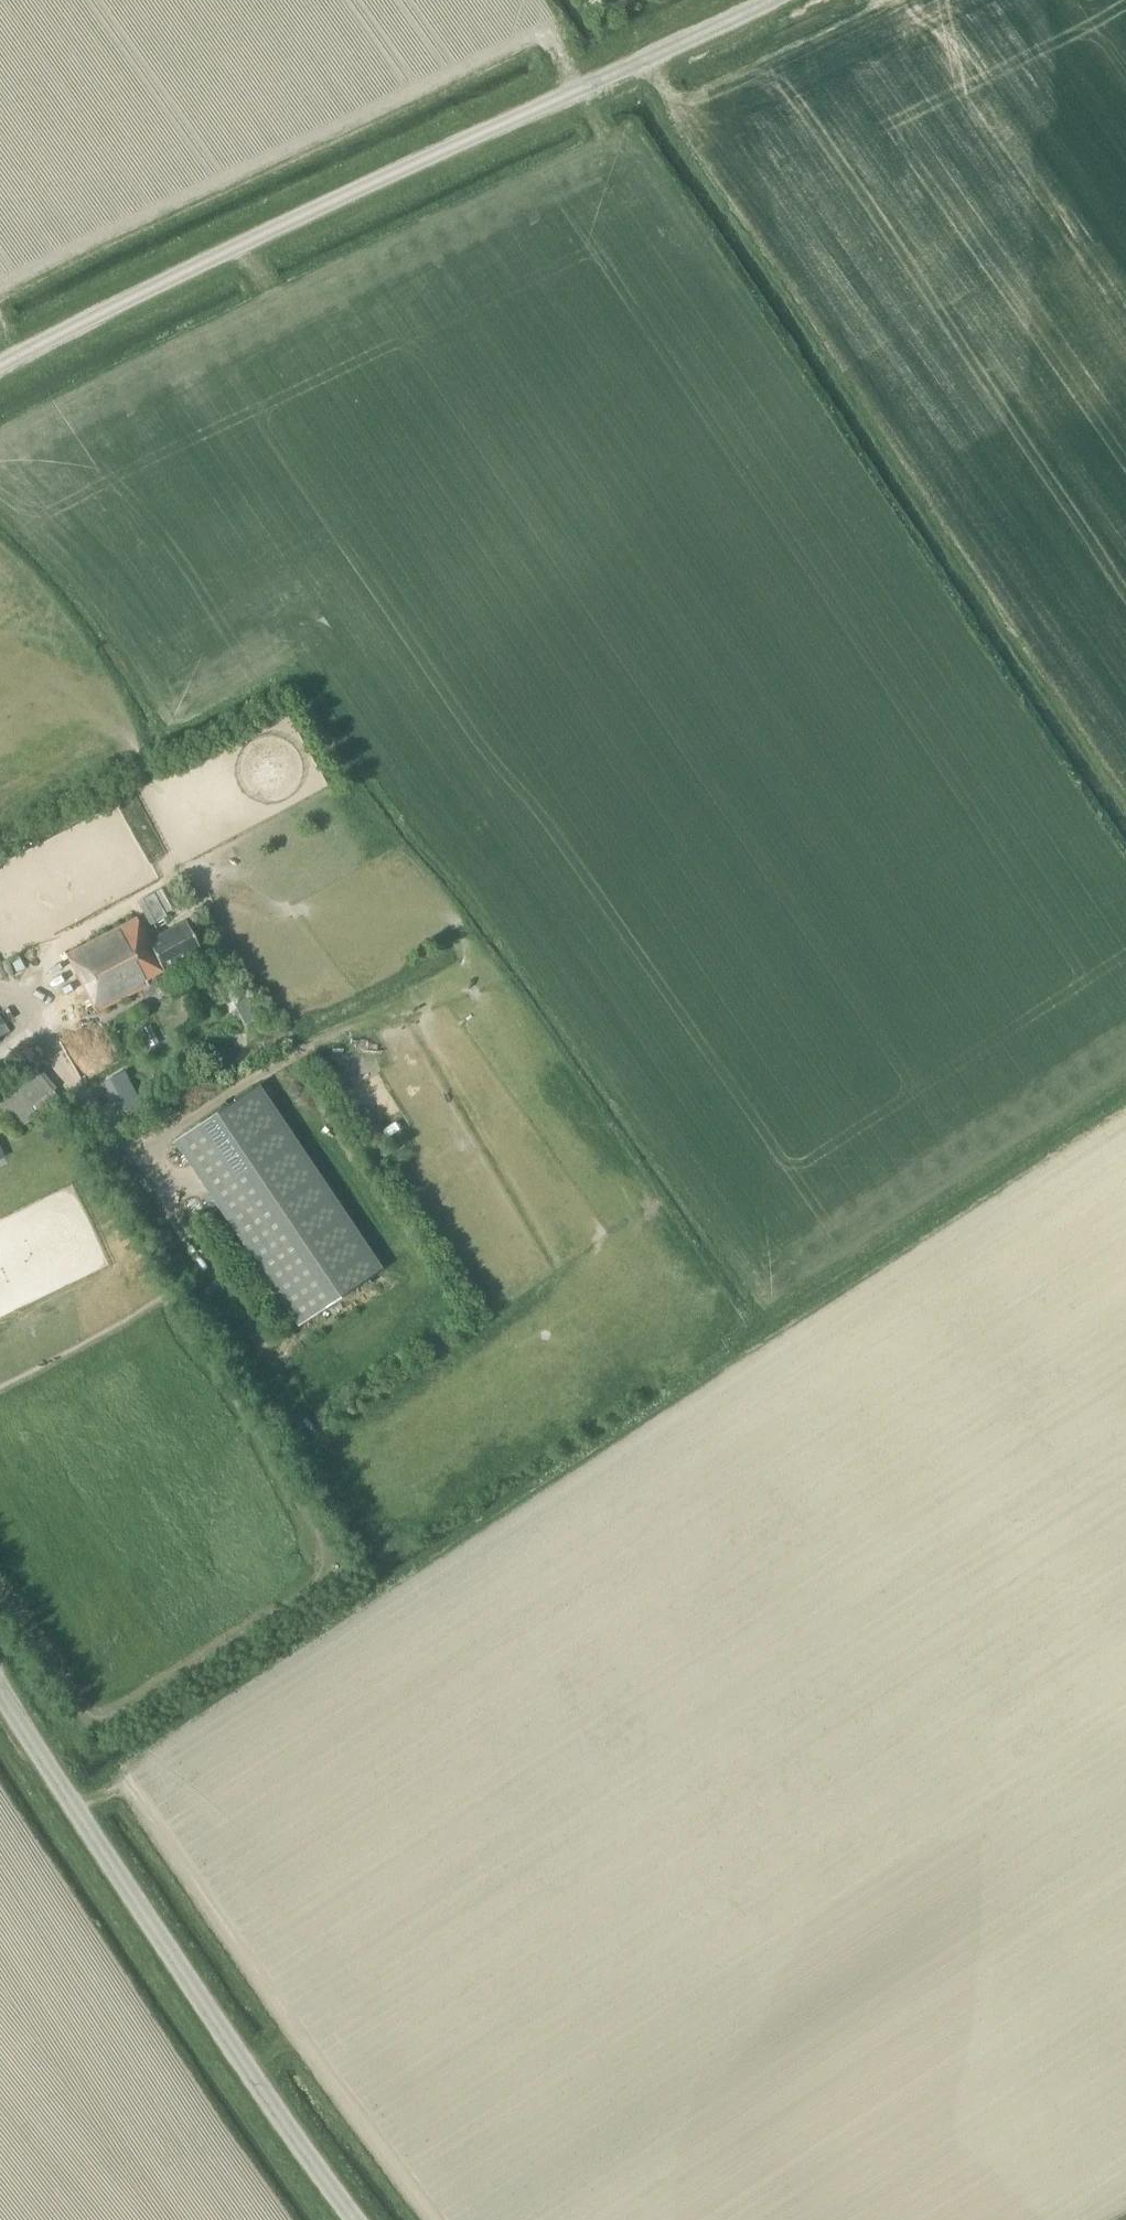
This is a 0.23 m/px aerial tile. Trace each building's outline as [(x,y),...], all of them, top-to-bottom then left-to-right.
[(167,913),(180,906),(167,886),(156,892),(144,898),(157,921),(169,915),(167,913)] [(202,951),(187,921),(150,940),(138,917),(68,954),(97,1012),(141,990),(146,999),(162,990),(154,976),(202,951)] [(239,1013),(252,1007),(246,994),(233,1001),(239,1013)] [(0,1091),(0,1105),(19,1130),(40,1113),(38,1112),(56,1098),(59,1095),(55,1090),(58,1088),(44,1070),(41,1072),(35,1065),(34,1066),(34,1064),(28,1069),(28,1070),(19,1077),(19,1076),(0,1091)] [(108,1080),(128,1115),(144,1106),(125,1071),(108,1080)] [(384,1269),(260,1083),(174,1141),(299,1326),(384,1269)]
